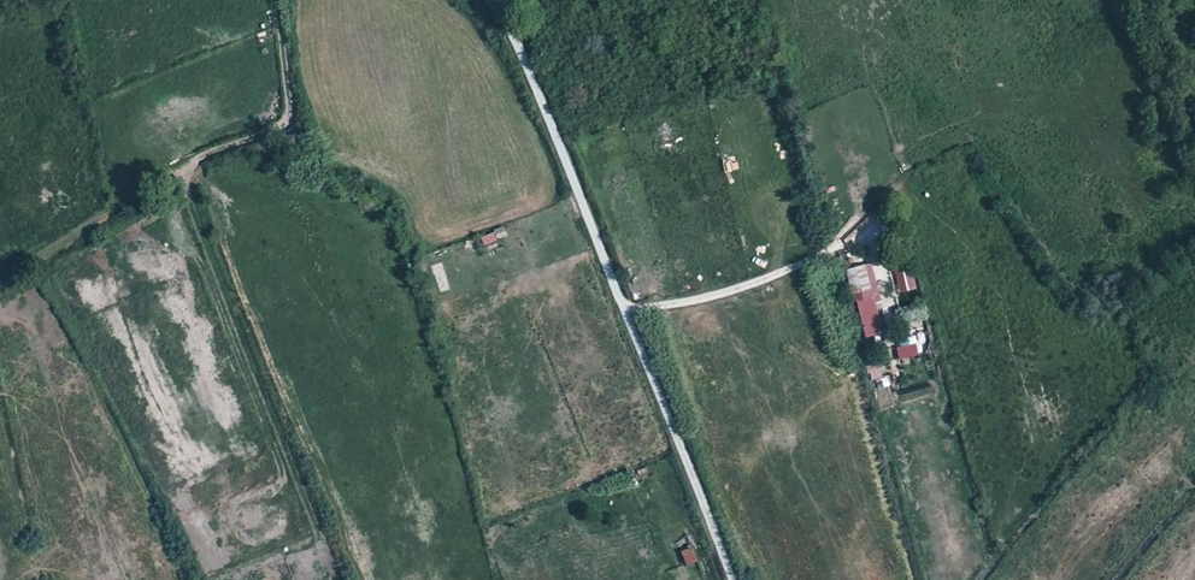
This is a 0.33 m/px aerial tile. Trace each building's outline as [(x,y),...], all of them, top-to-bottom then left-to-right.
[(360,204),(388,211),(390,203),(382,201),(383,198),(371,195),(370,199),(362,197),(360,204)] [(163,206),(135,220),(141,231),(168,216),(163,206)] [(492,229),(496,240),(509,236),(505,225),(492,229)] [(492,229),(479,235),(482,246),(496,240),(492,229)] [(887,332),(869,263),(847,269),(866,338),(887,332)] [(915,290),(913,264),(895,265),(897,291),(915,290)] [(7,303),(10,312),(19,309),(15,300),(7,303)] [(896,347),(900,360),(919,355),(916,342),(896,347)] [(867,365),(871,379),(888,375),(885,361),(867,365)] [(682,551),(687,566),(697,561),(692,548),(682,551)]
